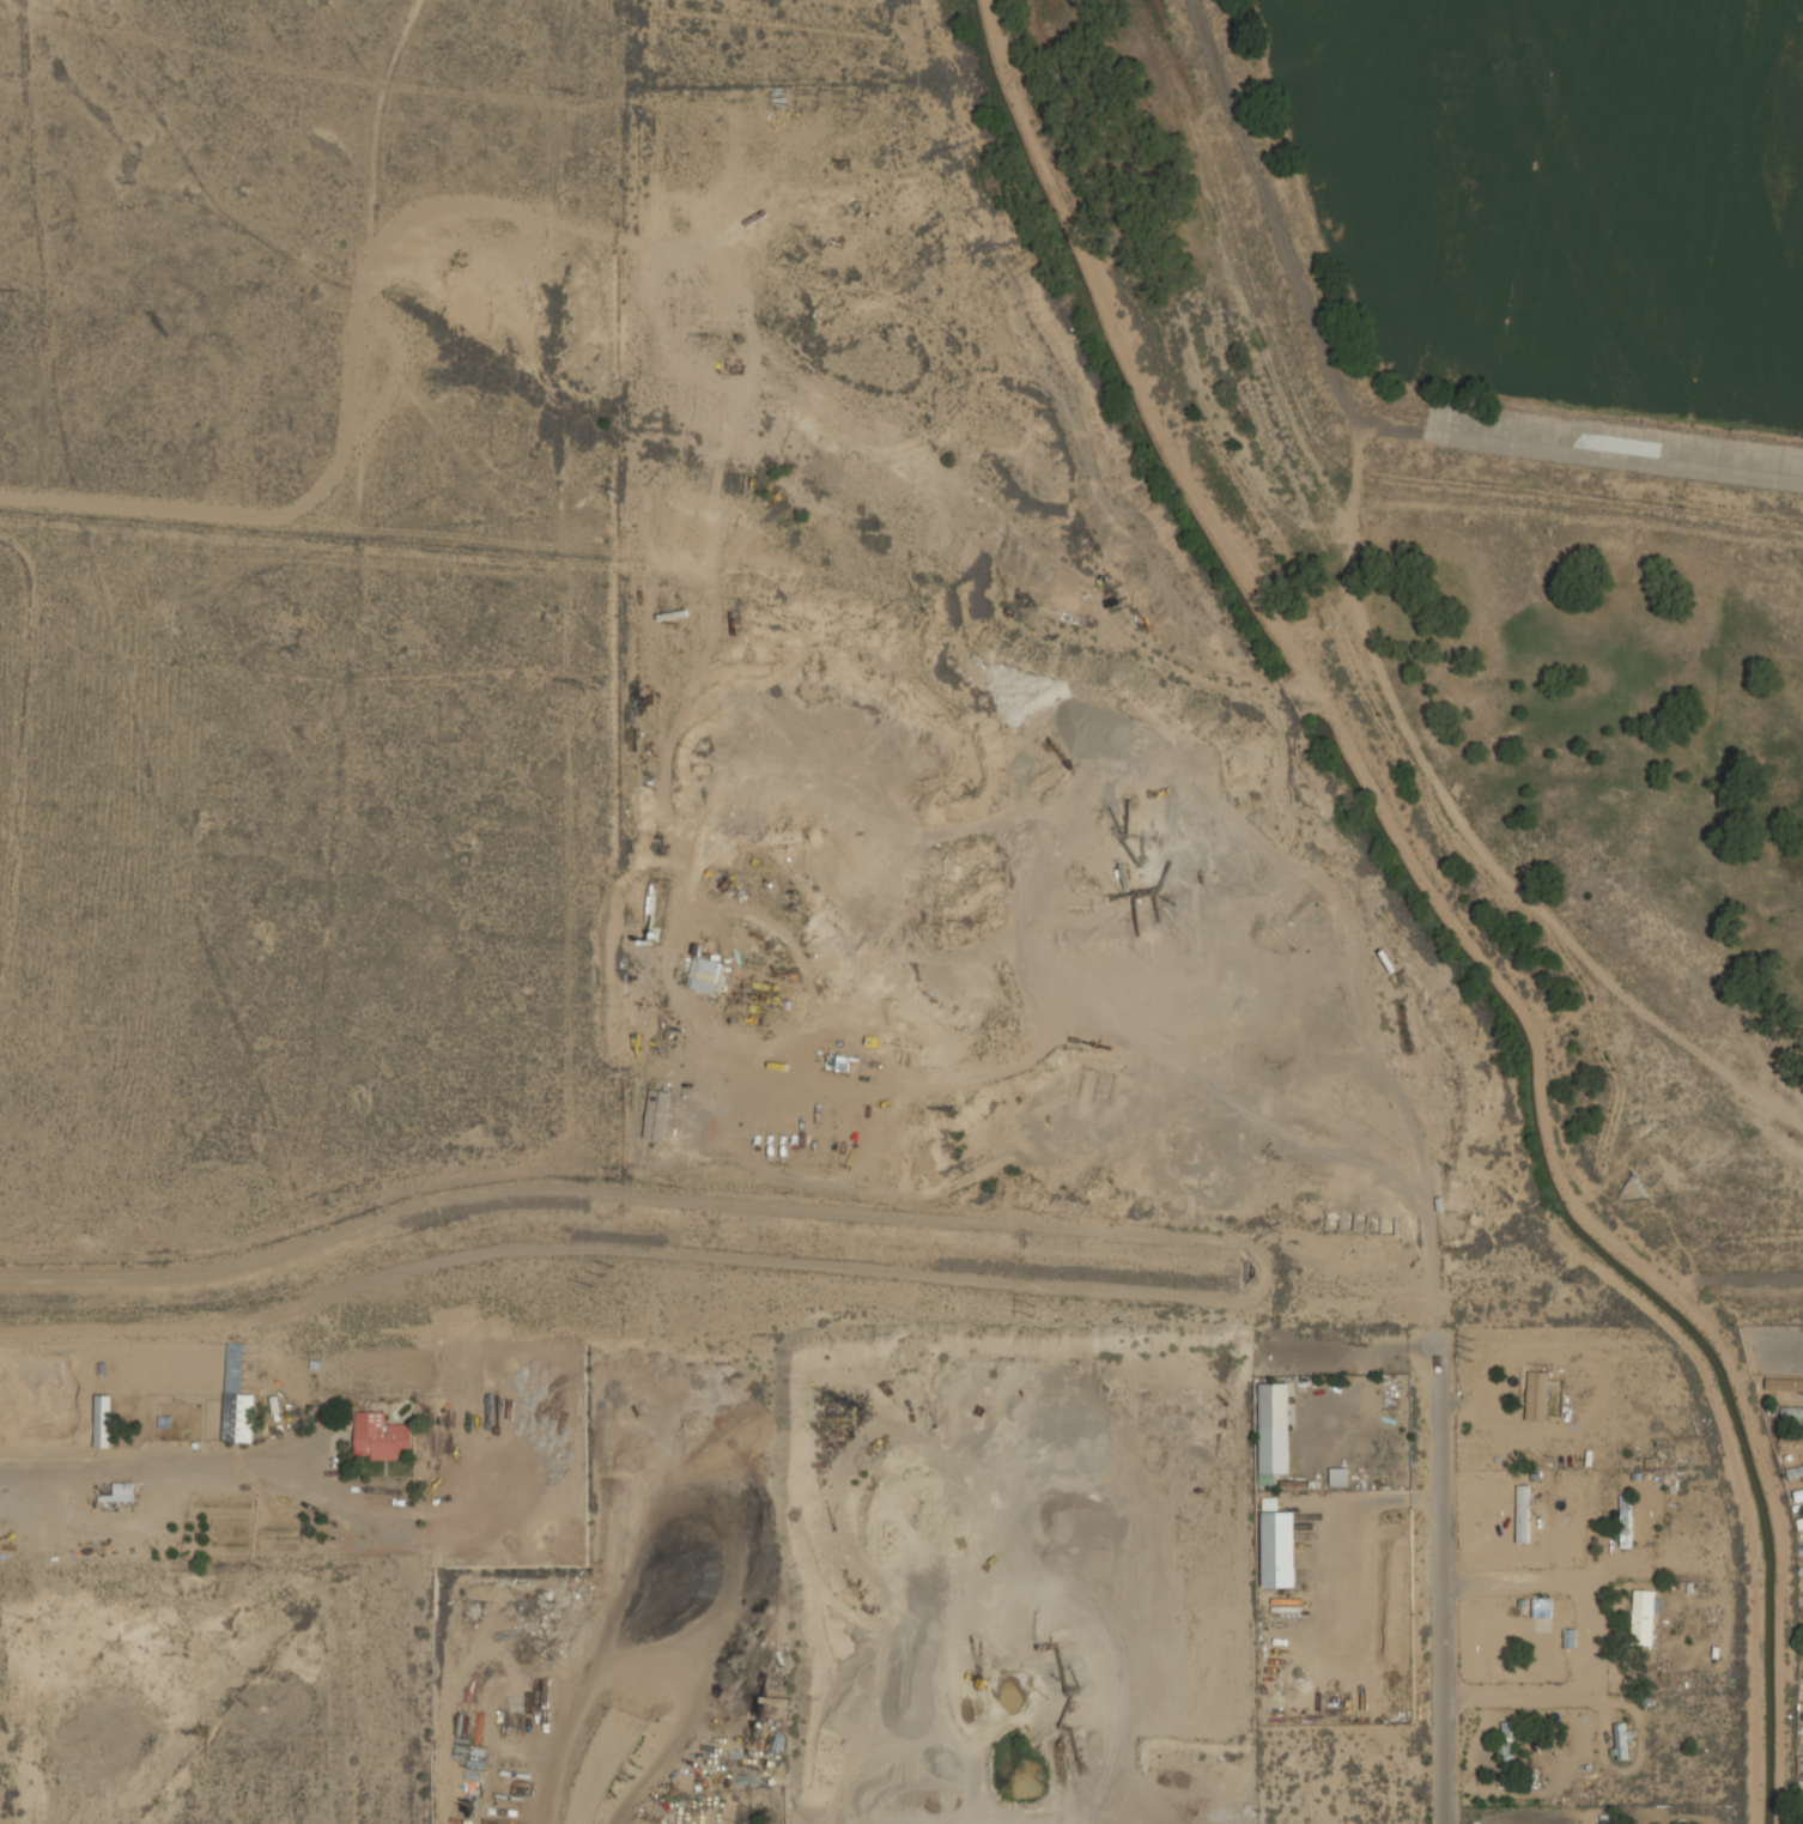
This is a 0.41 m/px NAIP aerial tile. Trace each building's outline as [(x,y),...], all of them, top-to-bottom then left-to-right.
[(688,987),(719,994),(726,963),(695,956),(688,987)] [(644,1139),(665,1140),(669,1090),(647,1089),(644,1139)] [(1547,1421),(1548,1372),(1527,1371),(1526,1421),(1547,1421)] [(1559,1376),(1501,1376),(1501,1388),(1559,1388),(1559,1376)] [(253,1442),(254,1394),(240,1393),(240,1379),(224,1379),(223,1441),(253,1442)] [(1763,1380),(1763,1391),(1802,1391),(1802,1380),(1763,1380)] [(1259,1383),(1259,1484),(1275,1484),(1275,1473),(1289,1473),(1289,1383),(1259,1383)] [(112,1395),(95,1394),(94,1447),(110,1447),(112,1395)] [(1779,1406),(1778,1417),(1802,1418),(1802,1407),(1779,1406)] [(399,1457),(399,1449),(411,1449),(410,1423),(384,1424),(384,1411),(354,1412),(355,1458),(399,1457)] [(1802,1443),(1802,1433),(1779,1432),(1779,1442),(1802,1443)] [(1787,1478),(1802,1475),(1802,1465),(1785,1469),(1787,1478)] [(1347,1467),(1330,1468),(1331,1486),(1348,1486),(1347,1467)] [(134,1500),(133,1481),(113,1482),(114,1501),(134,1500)] [(1793,1489),(1794,1499),(1802,1499),(1802,1488),(1793,1489)] [(1528,1491),(1517,1491),(1517,1504),(1507,1504),(1507,1521),(1514,1521),(1514,1533),(1528,1533),(1528,1491)] [(1631,1547),(1630,1495),(1619,1495),(1620,1547),(1631,1547)] [(1276,1497),(1261,1497),(1262,1510),(1277,1509),(1276,1497)] [(1262,1587),(1295,1586),(1293,1511),(1261,1512),(1262,1587)] [(1652,1645),(1653,1590),(1632,1590),(1631,1645),(1652,1645)] [(1552,1596),(1532,1596),(1532,1617),(1552,1617),(1552,1596)] [(1504,1763),(1512,1763),(1512,1722),(1504,1722),(1504,1763)]
